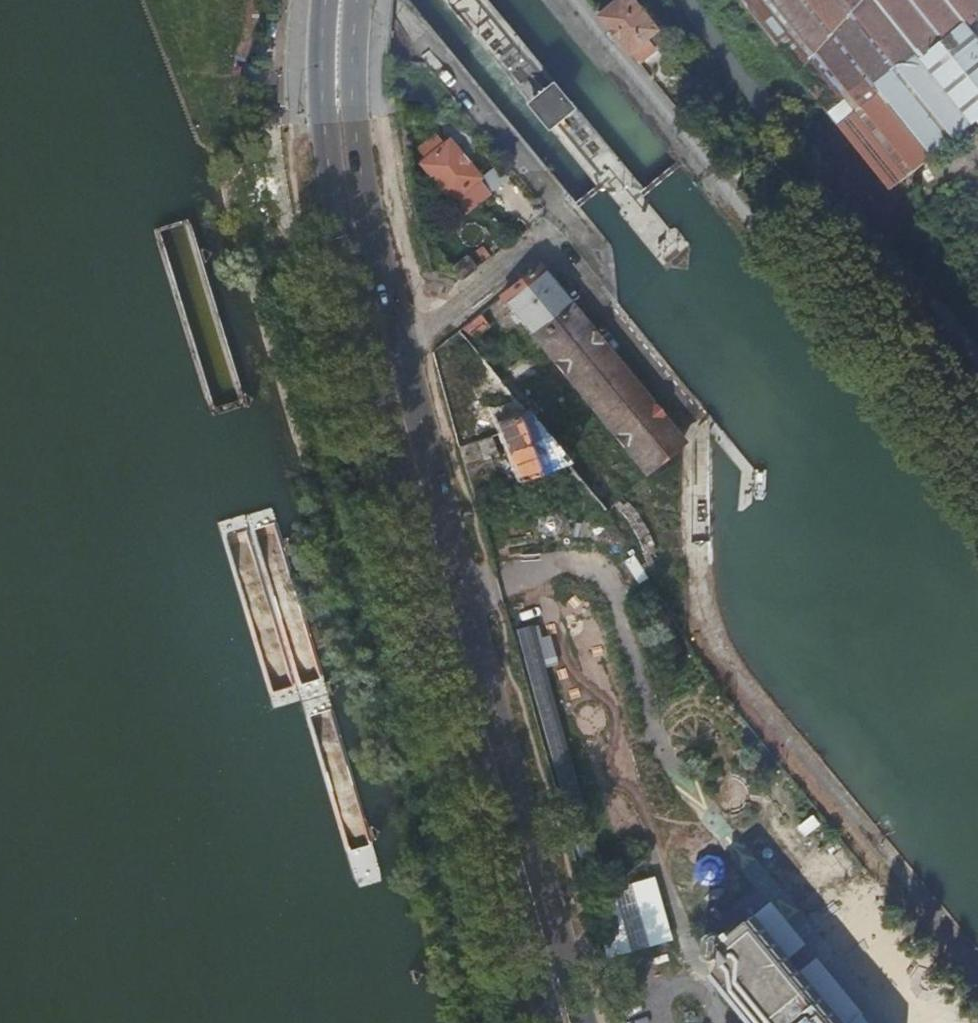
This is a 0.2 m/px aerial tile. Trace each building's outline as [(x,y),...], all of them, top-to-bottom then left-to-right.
[(648,39),(660,29),(636,0),(621,0),(602,16),(642,64),(658,52),(648,39)] [(799,72),(888,184),(977,111),(977,12),(976,11),(977,9),(977,1),(977,0),(744,0),(799,72)] [(454,200),(467,215),(491,196),(478,180),(480,177),(449,140),(444,145),(435,135),(419,148),(428,159),(422,164),(453,201),(454,200)] [(451,266),(462,280),(477,268),(466,254),(451,266)] [(500,295),(644,472),(680,441),(537,265),(500,295)] [(463,326),(473,338),(488,325),(479,314),(463,326)] [(504,363),(522,386),(543,368),(524,345),(504,363)] [(476,431),(497,424),(526,414),(494,373),(485,362),(460,371),(462,380),(479,374),(494,415),(474,422),(476,431)] [(526,414),(539,429),(551,418),(522,386),(504,363),(494,373),(526,414)] [(518,482),(566,463),(539,429),(526,414),(497,424),(518,482)] [(754,920),(723,945),(735,959),(719,971),(761,1022),(838,1022),(754,920)] [(619,926),(623,952),(642,949),(638,923),(619,926)]
